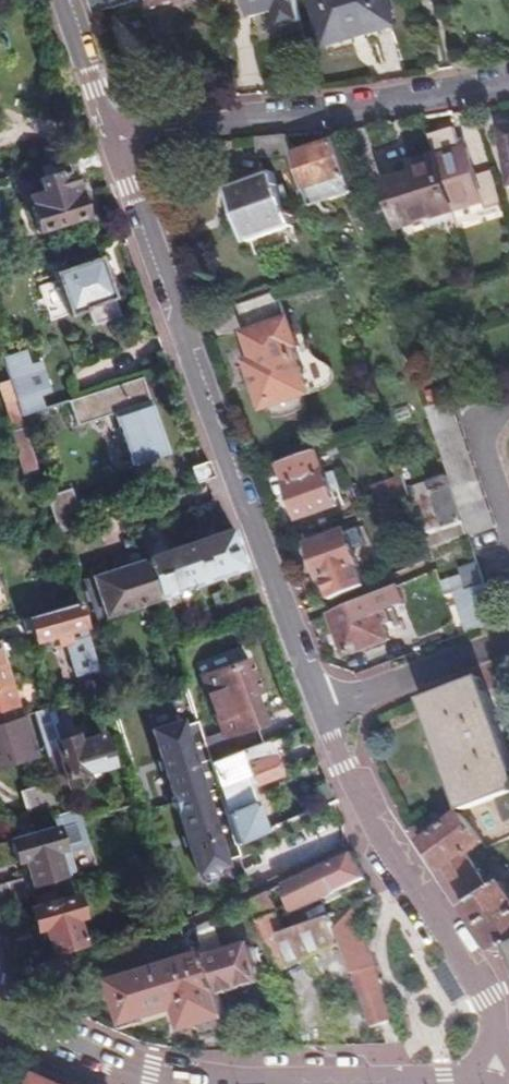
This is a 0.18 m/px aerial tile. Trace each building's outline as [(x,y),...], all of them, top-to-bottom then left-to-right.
[(93,13),(111,7),(109,0),(89,0),(93,13)] [(147,15),(194,0),(143,0),(147,15)] [(295,0),(245,0),(250,20),(275,12),(280,28),(301,22),(295,0)] [(393,22),(386,0),(312,0),(322,43),(393,22)] [(499,128),(508,176),(508,126),(499,128)] [(506,213),(491,167),(475,172),(467,148),(462,149),(455,130),(432,137),(438,156),(404,167),(407,175),(388,181),(408,238),(487,211),(492,218),(506,213)] [(288,133),(257,136),(259,154),(295,153),(288,133)] [(337,140),(295,153),(315,212),(356,197),(337,140)] [(100,167),(93,148),(56,160),(60,171),(34,181),(38,194),(29,198),(31,208),(29,209),(37,230),(83,215),(71,178),(100,167)] [(280,190),(273,173),(230,188),(248,240),(252,239),(256,253),(295,238),(284,203),(290,200),(284,188),(280,190)] [(111,298),(96,257),(49,272),(64,314),(82,308),(108,299),(111,298)] [(279,290),(238,304),(247,332),(246,332),(254,358),(250,360),(267,407),(275,404),(279,416),(290,418),(303,413),(310,406),(305,395),(312,392),(331,385),(336,380),(336,373),(334,366),(326,361),(316,363),(311,356),(307,344),(302,346),(292,317),(289,318),(279,290)] [(108,299),(82,308),(88,326),(115,316),(108,299)] [(36,392),(31,378),(41,375),(32,345),(22,348),(17,334),(0,339),(0,358),(7,380),(13,400),(36,392)] [(166,454),(140,377),(67,400),(75,425),(112,413),(130,465),(166,454)] [(9,430),(21,426),(18,415),(13,400),(7,380),(0,382),(0,399),(9,430)] [(468,531),(469,535),(496,526),(453,399),(425,406),(449,475),(464,519),(468,531)] [(21,426),(9,430),(23,473),(34,469),(21,426)] [(319,449),(281,462),(302,515),(338,502),(333,489),(338,487),(334,478),(340,476),(335,462),(325,465),(319,449)] [(213,475),(208,461),(189,468),(194,482),(213,475)] [(372,486),(377,504),(410,492),(408,489),(404,475),(372,486)] [(410,492),(423,532),(464,519),(449,475),(408,489),(410,492)] [(73,521),(68,508),(50,514),(55,528),(73,521)] [(423,532),(428,545),(468,531),(464,519),(423,532)] [(224,530),(144,557),(156,598),(246,568),(231,528),(224,530)] [(350,544),(344,531),(311,543),(324,576),(326,576),(334,596),(365,583),(358,563),(364,559),(357,541),(350,544)] [(156,598),(144,557),(123,565),(118,561),(113,563),(113,568),(81,579),(94,618),(156,598)] [(445,597),(458,592),(474,587),(469,575),(440,584),(445,597)] [(458,592),(472,630),(499,620),(486,583),(474,587),(458,592)] [(407,596),(402,584),(389,589),(393,601),(407,596)] [(64,606),(73,603),(71,595),(62,598),(64,606)] [(372,596),(332,611),(349,651),(388,635),(383,621),(390,617),(386,607),(378,611),(372,596)] [(19,619),(21,626),(23,633),(31,631),(34,642),(54,636),(57,647),(66,644),(77,679),(100,671),(85,627),(77,602),(73,603),(64,606),(19,619)] [(199,675),(227,754),(260,743),(255,728),(259,726),(248,698),(261,692),(247,657),(199,675)] [(14,718),(0,670),(0,722),(14,718)] [(465,809),(496,797),(507,820),(508,819),(508,748),(504,736),(508,734),(508,720),(499,724),(480,676),(422,699),(465,809)] [(31,755),(18,717),(14,718),(0,722),(0,764),(31,755)] [(236,852),(232,839),(226,817),(215,785),(208,761),(205,752),(194,718),(181,723),(179,718),(150,727),(195,870),(225,861),(223,856),(236,852)] [(108,765),(98,735),(73,743),(70,737),(49,743),(54,756),(45,759),(51,782),(52,785),(62,782),(64,787),(85,781),(83,773),(108,765)] [(227,754),(208,761),(215,785),(242,775),(250,773),(254,784),(275,777),(263,742),(260,743),(227,754)] [(215,785),(226,817),(232,839),(261,828),(242,775),(215,785)] [(52,785),(51,782),(21,792),(27,813),(57,804),(52,785)] [(497,953),(508,947),(508,882),(506,878),(494,885),(471,850),(487,839),(463,814),(452,818),(429,834),(421,840),(439,867),(443,866),(469,904),(466,907),(497,953)] [(59,848),(52,827),(8,840),(15,861),(23,859),(30,883),(60,873),(52,850),(59,848)] [(337,884),(390,959),(430,930),(377,855),(337,884)] [(25,897),(19,880),(0,885),(0,905),(25,897)] [(80,912),(73,894),(29,909),(35,927),(42,925),(50,949),(80,939),(73,915),(80,912)] [(222,946),(212,917),(197,923),(206,950),(220,993),(263,978),(248,937),(222,946)] [(232,1028),(220,993),(206,950),(116,980),(130,1021),(182,1005),(189,1026),(199,1023),(204,1037),(232,1028)] [(42,980),(74,969),(67,953),(36,966),(42,980)]
